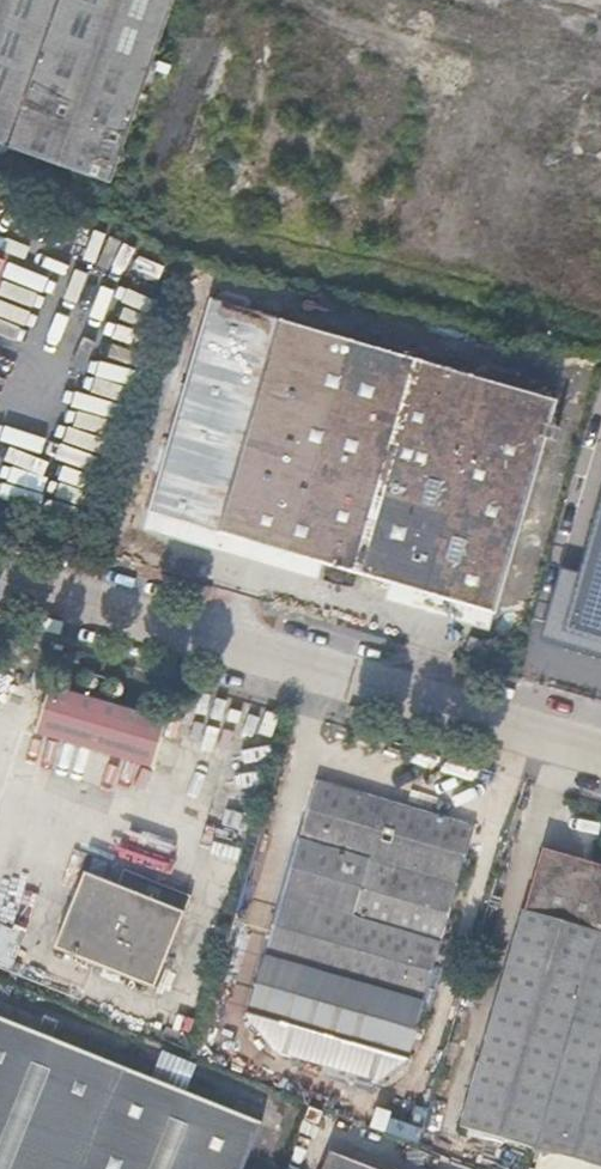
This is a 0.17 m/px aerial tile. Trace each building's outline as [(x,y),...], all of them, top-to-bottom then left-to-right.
[(115,180),(178,0),(0,0),(0,140),(115,180)] [(554,397),(210,302),(148,511),(323,561),(390,579),(461,600),(495,609),(554,397)] [(579,563),(560,627),(569,630),(574,615),(600,623),(600,491),(579,563)] [(316,582),(323,561),(148,511),(143,530),(316,582)] [(574,615),(569,630),(560,627),(579,563),(559,556),(536,630),(600,650),(600,623),(574,615)] [(386,602),(455,622),(461,600),(390,579),(386,602)] [(461,600),(455,622),(487,631),(495,609),(461,600)] [(176,715),(61,680),(49,730),(162,766),(176,715)] [(291,1022),(335,1035),(401,804),(321,780),(267,954),(306,966),(291,1022)] [(401,804),(335,1035),(396,1054),(408,1058),(476,827),(401,804)] [(471,1128),(600,1167),(600,865),(552,851),(471,1128)] [(126,870),(120,886),(87,873),(57,949),(156,988),(192,896),(126,870)] [(8,967),(19,931),(0,926),(0,965),(8,967)] [(261,1125),(148,1079),(153,1069),(127,1058),(123,1067),(54,1039),(59,1025),(4,1004),(0,1012),(0,1168),(243,1168),(261,1125)] [(406,1066),(408,1058),(396,1054),(393,1062),(406,1066)] [(334,1153),(327,1168),(374,1168),(334,1153)] [(382,1158),(377,1168),(409,1168),(382,1158)]
